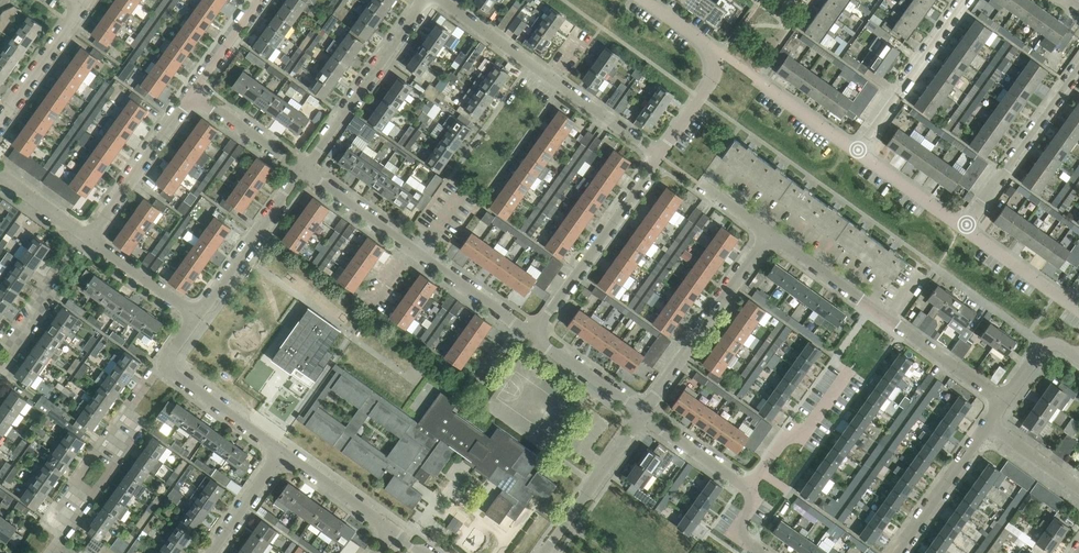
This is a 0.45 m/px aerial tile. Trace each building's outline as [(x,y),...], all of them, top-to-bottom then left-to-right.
[(136,0),(115,0),(114,1),(131,13),(139,2),(136,0)] [(179,0),(172,0),(168,6),(172,9),(179,0)] [(219,10),(205,0),(202,0),(195,9),(211,21),(219,10)] [(226,0),(205,0),(219,10),(226,0)] [(304,0),(286,0),(284,2),(300,13),(303,9),(308,12),(313,6),(304,0)] [(338,1),(336,0),(332,0),(328,6),(332,9),(338,1)] [(382,0),(371,0),(367,6),(383,17),(390,6),(382,0)] [(495,0),(475,0),(474,1),(480,6),(477,10),(489,19),(500,3),(495,0)] [(701,0),(685,0),(682,4),(693,11),(701,0)] [(716,2),(713,0),(701,0),(693,11),(704,19),(716,2)] [(716,2),(704,19),(715,27),(716,27),(715,26),(724,14),(731,19),(739,8),(728,0),(718,0),(716,2)] [(830,0),(826,0),(820,9),(835,20),(837,18),(842,11),(850,17),(853,13),(845,7),(843,9),(830,0)] [(843,9),(845,7),(849,0),(857,6),(860,2),(857,0),(830,0),(843,9)] [(921,0),(912,0),(909,4),(903,0),(900,0),(898,2),(906,8),(907,6),(923,17),(930,7),(921,0)] [(1002,4),(1006,0),(990,0),(989,2),(995,6),(991,11),(995,14),(1002,4)] [(1022,0),(1006,0),(1002,4),(1013,12),(1022,0)] [(1036,4),(1031,0),(1022,0),(1013,12),(1024,20),(1036,4)] [(131,13),(114,1),(107,12),(123,23),(131,13)] [(157,15),(165,5),(161,2),(153,12),(157,15)] [(300,13),(284,2),(276,13),(292,25),(300,13)] [(871,10),(860,2),(857,6),(868,14),(871,10)] [(339,14),(344,6),(340,3),(335,11),(339,14)] [(1035,28),(1047,11),(1036,4),(1024,20),(1035,28)] [(512,5),(509,10),(515,14),(518,9),(512,5)] [(10,20),(18,8),(15,6),(3,11),(6,17),(10,20)] [(164,20),(172,9),(168,6),(160,17),(164,20)] [(383,17),(367,6),(359,17),(375,28),(383,17)] [(923,17),(907,6),(906,8),(901,15),(893,9),(890,13),(898,19),(900,17),(915,28),(923,17)] [(558,28),(565,17),(551,7),(544,18),(558,28)] [(984,8),(981,12),(978,16),(988,24),(992,20),(990,19),(994,15),(984,8)] [(204,32),(211,21),(195,9),(187,20),(204,32)] [(845,24),(837,18),(835,20),(820,9),(812,20),(828,31),(829,29),(834,22),(842,28),(845,24)] [(503,29),(515,14),(509,10),(498,25),(503,29)] [(521,10),(517,16),(523,20),(527,14),(521,10)] [(1046,35),(1057,19),(1047,11),(1035,28),(1046,35)] [(123,23),(107,12),(99,23),(115,34),(123,23)] [(149,26),(157,15),(153,12),(146,23),(149,26)] [(276,13),(269,24),(269,25),(284,36),(292,25),(276,13)] [(321,24),(327,16),(323,13),(317,21),(321,24)] [(43,26),(29,15),(21,27),(35,37),(43,26)] [(558,28),(544,18),(539,15),(531,26),(536,29),(550,39),(558,28)] [(527,23),(523,20),(517,16),(509,27),(519,34),(526,25),(527,23)] [(10,20),(6,17),(0,20),(0,30),(2,31),(10,20)] [(156,31),(164,20),(160,17),(152,28),(156,31)] [(359,17),(351,28),(367,39),(375,28),(359,17)] [(900,17),(898,19),(893,26),(885,20),(883,24),(890,29),(891,28),(907,40),(915,28),(900,17)] [(437,22),(429,33),(444,44),(445,43),(450,47),(458,36),(453,32),(457,26),(446,18),(441,25),(437,22)] [(880,36),(885,29),(870,18),(865,25),(880,36)] [(1058,18),(1057,19),(1046,35),(1056,43),(1054,46),(1062,51),(1074,34),(1067,29),(1068,27),(1063,23),(1063,22),(1058,18)] [(992,30),(976,19),(968,30),(984,41),(992,30)] [(196,42),(204,32),(187,20),(179,31),(196,42)] [(837,34),(829,29),(828,31),(812,20),(804,31),(826,47),(833,37),(834,38),(837,34)] [(1002,27),(992,20),(988,24),(999,32),(1002,27)] [(115,34),(99,23),(91,33),(97,37),(93,42),(107,52),(111,47),(108,45),(115,34)] [(142,37),(149,26),(146,23),(138,34),(142,37)] [(269,25),(269,24),(267,23),(261,31),(263,32),(261,35),(276,47),(284,36),(269,25)] [(322,29),(327,33),(330,29),(325,25),(322,29)] [(27,48),(35,37),(21,27),(13,38),(27,48)] [(1013,35),(1002,27),(999,32),(1010,39),(1013,35)] [(149,41),(156,31),(152,28),(145,38),(149,41)] [(316,31),(312,28),(307,35),(311,38),(316,31)] [(367,39),(351,28),(341,43),(356,54),(367,39)] [(551,41),(550,39),(536,29),(529,39),(526,38),(523,43),(532,50),(536,45),(542,50),(546,45),(548,46),(551,41)] [(984,41),(968,30),(964,35),(963,34),(959,40),(960,40),(960,41),(976,52),(984,41)] [(188,53),(196,42),(179,31),(172,42),(188,53)] [(319,33),(314,40),(318,43),(323,36),(319,33)] [(444,44),(429,33),(422,44),(437,55),(444,44)] [(134,48),(142,37),(138,34),(130,45),(134,48)] [(261,35),(259,34),(254,41),(256,43),(253,47),(268,58),(276,47),(261,35)] [(814,42),(802,34),(800,38),(811,46),(814,42)] [(303,49),(311,38),(307,35),(299,46),(303,49)] [(1024,43),(1013,35),(1010,39),(1021,47),(1024,43)] [(19,59),(27,48),(13,38),(5,49),(19,59)] [(141,52),(149,41),(145,38),(137,49),(141,52)] [(327,49),(333,54),(348,65),(356,54),(341,43),(335,38),(327,49)] [(834,53),(838,56),(848,42),(844,39),(834,53)] [(312,51),(318,43),(314,40),(308,48),(312,51)] [(885,40),(876,53),(893,65),(898,58),(895,56),(899,50),(885,40)] [(1010,43),(1005,40),(998,51),(1002,54),(1010,43)] [(976,52),(960,41),(953,51),(969,63),(976,52)] [(180,64),(188,53),(172,42),(164,52),(180,64)] [(472,64),(480,53),(485,46),(479,42),(466,60),(472,64)] [(824,49),(814,42),(811,46),(821,53),(824,49)] [(1035,51),(1024,43),(1021,47),(1032,55),(1035,51)] [(437,55),(422,44),(414,55),(429,66),(437,55)] [(295,60),(300,53),(303,49),(299,46),(291,57),(295,60)] [(620,56),(606,46),(598,57),(612,67),(613,65),(620,56)] [(1009,60),(1017,49),(1013,46),(1005,56),(1009,60)] [(105,55),(94,47),(90,52),(82,47),(74,57),(90,69),(98,58),(101,60),(105,55)] [(787,79),(799,62),(793,58),(795,55),(782,47),(773,59),(781,64),(776,71),(782,75),(781,76),(787,80),(787,79)] [(19,59),(5,49),(0,56),(0,63),(11,71),(19,59)] [(133,63),(141,52),(137,49),(129,60),(133,63)] [(462,49),(458,54),(464,58),(467,53),(462,49)] [(835,57),(824,49),(821,53),(832,61),(835,57)] [(266,62),(259,57),(250,50),(246,56),(262,68),(266,62)] [(306,51),(303,55),(307,58),(310,60),(312,56),(306,51)] [(862,62),(861,62),(846,51),(842,58),(864,73),(869,67),(867,66),(862,62)] [(969,63),(953,51),(949,57),(948,56),(944,61),(945,62),(944,62),(961,74),(969,63)] [(994,65),(1002,54),(998,51),(990,62),(994,65)] [(1046,58),(1035,51),(1032,55),(1042,63),(1046,58)] [(173,75),(180,64),(164,52),(156,63),(173,75)] [(284,53),(282,57),(283,61),(286,63),(290,57),(284,53)] [(888,72),(893,65),(876,53),(867,66),(869,67),(881,76),(885,70),(888,72)] [(348,65),(333,54),(325,65),(340,76),(348,65)] [(460,63),(464,58),(458,54),(454,59),(460,63)] [(302,65),(307,58),(303,55),(298,62),(302,65)] [(429,66),(414,55),(406,66),(421,77),(429,66)] [(1002,70),(1009,60),(1005,56),(998,67),(1002,70)] [(90,69),(74,57),(66,68),(83,80),(90,69)] [(287,71),(295,60),(291,57),(285,65),(286,65),(283,68),(287,71)] [(612,67),(598,57),(590,68),(604,78),(608,73),(613,77),(617,71),(612,67)] [(846,65),(835,57),(832,61),(843,69),(846,65)] [(1039,81),(1047,70),(1031,58),(1023,69),(1039,81)] [(468,69),(472,64),(466,60),(463,65),(468,69)] [(489,60),(482,71),(501,85),(509,74),(508,73),(510,71),(504,66),(502,68),(489,60)] [(296,73),(302,65),(298,62),(292,70),(296,73)] [(798,86),(810,70),(799,62),(787,79),(798,86)] [(961,74),(944,62),(937,73),(953,84),(961,74)] [(987,76),(994,65),(990,62),(982,72),(987,76)] [(11,71),(0,63),(0,80),(2,82),(11,71)] [(165,86),(173,75),(156,63),(149,74),(165,86)] [(277,70),(270,65),(268,69),(275,74),(277,70)] [(340,76),(325,65),(317,76),(332,87),(340,76)] [(854,77),(857,72),(846,65),(843,69),(854,77)] [(994,81),(1002,70),(998,67),(990,78),(994,81)] [(83,80),(66,68),(59,79),(75,91),(83,80)] [(604,78),(590,68),(582,79),(590,84),(586,89),(595,95),(600,89),(597,87),(604,78)] [(634,78),(640,70),(636,68),(631,75),(634,78)] [(1040,82),(1039,81),(1023,69),(1016,80),(1032,91),(1036,86),(1037,87),(1040,82)] [(243,94),(254,78),(243,70),(232,86),(243,94)] [(285,76),(277,70),(275,74),(283,79),(285,76)] [(638,80),(644,73),(640,70),(634,78),(638,80)] [(809,94),(820,77),(810,70),(798,86),(809,94)] [(450,80),(455,73),(451,71),(446,77),(450,80)] [(494,96),(501,85),(482,71),(474,81),(494,96)] [(868,80),(857,72),(854,77),(851,80),(862,88),(863,86),(868,80)] [(979,87),(987,76),(982,72),(974,84),(979,87)] [(454,83),(459,76),(455,73),(450,80),(454,83)] [(953,84),(937,73),(929,84),(946,95),(953,84)] [(157,96),(165,86),(149,74),(141,85),(138,83),(134,88),(145,96),(149,90),(157,96)] [(324,98),(332,87),(317,76),(309,87),(324,98)] [(399,77),(391,88),(405,97),(412,87),(399,77)] [(819,102),(831,85),(820,77),(809,94),(819,102)] [(254,102),(265,86),(254,78),(243,94),(254,102)] [(986,92),(994,81),(990,78),(982,88),(986,92)] [(75,91),(59,79),(51,90),(67,101),(75,91)] [(106,80),(98,91),(102,94),(110,82),(106,80)] [(879,88),(868,80),(863,86),(875,94),(879,88)] [(1024,102),(1032,91),(1016,80),(1008,91),(1024,102)] [(299,85),(292,81),(289,84),(296,89),(299,85)] [(486,106),(494,96),(474,81),(466,92),(486,106)] [(430,82),(426,87),(437,95),(441,90),(430,82)] [(623,91),(627,86),(620,82),(617,87),(623,91)] [(946,95),(929,84),(926,89),(925,88),(921,93),(922,94),(938,106),(944,111),(952,100),(946,95)] [(971,97),(979,87),(974,84),(967,94),(971,97)] [(307,91),(299,85),(296,89),(304,95),(307,91)] [(666,106),(674,95),(660,85),(653,96),(666,106)] [(830,109),(842,93),(831,85),(819,102),(830,109)] [(111,86),(105,95),(109,98),(115,89),(111,86)] [(266,109),(277,94),(265,86),(254,102),(266,109)] [(863,86),(862,88),(860,91),(871,99),(875,94),(863,86)] [(429,106),(437,95),(426,87),(422,93),(430,99),(426,104),(429,106)] [(612,107),(623,91),(617,87),(606,102),(612,107)] [(405,97),(391,88),(383,98),(397,108),(405,97)] [(629,88),(625,93),(631,97),(634,92),(629,88)] [(979,102),(986,92),(982,88),(974,99),(979,102)] [(67,101),(51,90),(43,101),(60,112),(67,101)] [(442,99),(446,94),(441,90),(437,95),(442,99)] [(94,104),(102,94),(98,91),(90,101),(94,104)] [(140,104),(143,99),(132,91),(129,96),(132,98),(124,109),(140,121),(148,110),(140,104)] [(871,99),(860,91),(856,97),(867,105),(871,99)] [(1025,103),(1024,102),(1008,91),(1000,101),(1016,113),(1020,108),(1021,108),(1025,103)] [(478,117),(486,106),(466,92),(458,103),(460,104),(475,115),(478,117)] [(619,113),(631,97),(625,93),(614,109),(619,113)] [(848,108),(852,102),(853,101),(842,93),(830,109),(841,117),(848,108)] [(277,117),(288,102),(277,94),(266,109),(277,117)] [(317,107),(321,102),(310,94),(306,99),(317,107)] [(938,106),(922,94),(914,105),(930,117),(938,106)] [(963,108),(971,97),(967,94),(959,105),(963,108)] [(101,109),(109,98),(105,95),(97,106),(101,109)] [(432,113),(442,99),(437,95),(429,106),(431,107),(429,111),(432,113)] [(658,117),(666,106),(653,96),(645,107),(658,117)] [(867,105),(856,97),(853,101),(852,102),(863,110),(867,105)] [(397,108),(383,98),(375,109),(389,119),(397,108)] [(971,113),(979,102),(974,99),(967,110),(971,113)] [(60,112),(43,101),(35,111),(52,123),(60,112)] [(86,115),(94,104),(90,101),(82,112),(86,115)] [(1009,124),(1016,113),(1000,101),(992,112),(1009,124)] [(288,125),(299,110),(288,102),(277,117),(288,125)] [(424,102),(420,108),(423,110),(427,113),(429,111),(431,107),(429,106),(426,104),(424,102)] [(863,110),(852,102),(848,108),(859,116),(863,110)] [(460,104),(456,110),(461,113),(471,120),(475,115),(460,104)] [(956,119),(963,108),(959,105),(951,116),(956,119)] [(93,120),(101,109),(97,106),(89,117),(93,120)] [(651,128),(658,117),(645,107),(633,123),(641,129),(645,123),(651,128)] [(1075,107),(1068,117),(1078,125),(1078,109),(1075,107)] [(923,116),(912,108),(909,112),(920,120),(923,116)] [(132,131),(140,121),(124,109),(116,120),(132,131)] [(389,119),(375,109),(367,120),(381,130),(389,119)] [(422,120),(427,113),(423,110),(422,111),(418,109),(415,113),(419,115),(418,117),(422,120)] [(559,109),(551,120),(568,132),(575,121),(559,109)] [(310,118),(299,110),(288,125),(299,133),(310,118)] [(963,124),(971,113),(967,110),(959,121),(963,124)] [(52,123),(35,111),(28,122),(44,134),(52,123)] [(79,126),(86,115),(82,112),(75,123),(79,126)] [(1001,135),(1009,124),(992,112),(985,123),(1001,135)] [(427,113),(422,120),(423,121),(420,125),(425,129),(428,124),(426,122),(431,115),(427,113)] [(470,128),(461,122),(450,114),(442,125),(443,126),(443,125),(449,129),(463,139),(470,128)] [(934,123),(923,116),(920,120),(930,128),(934,123)] [(948,130),(956,119),(951,116),(943,127),(948,130)] [(86,131),(93,120),(89,117),(81,128),(86,131)] [(219,129),(202,117),(194,128),(211,140),(219,129)] [(1068,117),(1060,128),(1076,140),(1078,136),(1078,125),(1068,117)] [(125,142),(132,131),(116,120),(109,131),(125,142)] [(568,132),(551,120),(544,131),(560,143),(568,132)] [(955,135),(963,124),(959,121),(951,132),(955,135)] [(44,134),(28,122),(20,133),(36,145),(44,134)] [(71,137),(79,126),(75,123),(67,134),(71,137)] [(377,130),(366,123),(358,134),(368,142),(377,130)] [(945,131),(934,123),(930,128),(941,136),(945,131)] [(1002,135),(1001,135),(985,123),(977,134),(993,145),(997,140),(998,140),(1002,135)] [(455,150),(463,139),(449,129),(443,125),(443,126),(436,136),(441,140),(455,150)] [(78,142),(86,131),(81,128),(74,139),(78,142)] [(211,140),(194,128),(187,139),(203,151),(211,140)] [(898,152),(909,136),(898,128),(886,144),(892,148),(891,149),(897,153),(898,152)] [(1076,140),(1060,128),(1052,139),(1069,150),(1076,140)] [(421,132),(417,129),(413,136),(417,138),(421,132)] [(586,145),(593,134),(588,130),(584,135),(581,132),(577,138),(580,141),(586,145)] [(117,153),(125,142),(109,131),(101,142),(117,153)] [(402,145),(410,134),(406,131),(398,142),(402,145)] [(560,143),(544,131),(536,142),(552,154),(560,143)] [(955,139),(945,131),(941,136),(952,143),(955,139)] [(36,145),(20,133),(12,144),(16,146),(21,150),(27,154),(29,155),(36,145)] [(63,147),(71,137),(67,134),(59,145),(63,147)] [(378,138),(385,142),(387,138),(381,134),(378,138)] [(985,156),(993,145),(977,134),(969,145),(985,156)] [(409,150),(417,138),(413,136),(405,147),(409,150)] [(601,140),(596,136),(589,147),(594,150),(601,140)] [(908,159),(920,143),(909,136),(898,152),(908,159)] [(229,153),(237,142),(231,138),(223,149),(229,153)] [(398,146),(387,138),(385,142),(395,150),(398,146)] [(721,156),(750,177),(763,159),(752,150),(753,149),(748,145),(747,147),(734,138),(734,139),(722,156),(721,156)] [(70,152),(78,142),(74,139),(66,149),(70,152)] [(203,151),(187,139),(179,150),(195,161),(203,151)] [(966,147),(955,139),(952,143),(963,151),(966,147)] [(1069,150),(1052,139),(1048,144),(1047,143),(1044,149),(1045,149),(1061,161),(1069,150)] [(447,161),(455,150),(441,140),(433,151),(447,161)] [(578,155),(586,145),(580,141),(581,142),(574,153),(578,155)] [(109,164),(117,153),(101,142),(93,152),(109,164)] [(349,169),(359,156),(363,150),(352,142),(338,161),(349,169)] [(552,154),(536,142),(528,153),(545,164),(552,154)] [(919,167),(930,151),(920,143),(908,159),(919,167)] [(237,158),(245,148),(239,144),(232,155),(237,158)] [(55,158),(63,147),(59,145),(51,155),(55,158)] [(14,161),(21,150),(16,146),(8,157),(14,161)] [(409,154),(398,146),(395,150),(406,158),(409,154)] [(593,151),(594,150),(589,147),(581,158),(584,160),(592,150),(593,151)] [(977,154),(966,147),(963,151),(974,159),(977,154)] [(62,163),(70,152),(66,149),(58,160),(62,163)] [(221,163),(229,153),(223,149),(225,150),(217,161),(221,163)] [(614,149),(607,160),(623,171),(631,161),(614,149)] [(1061,161),(1045,149),(1037,160),(1053,172),(1061,161)] [(19,165),(27,154),(21,150),(14,161),(19,165)] [(195,161),(179,150),(171,160),(188,172),(195,161)] [(439,172),(447,161),(433,151),(425,162),(439,172)] [(930,175),(941,159),(930,151),(919,167),(930,175)] [(101,175),(109,164),(93,152),(85,163),(101,175)] [(545,164),(528,153),(521,164),(537,175),(545,164)] [(570,166),(578,155),(574,153),(566,163),(570,166)] [(24,168),(32,158),(29,155),(27,154),(19,165),(24,168)] [(416,159),(409,154),(406,158),(413,163),(416,159)] [(989,163),(977,154),(974,159),(973,160),(985,168),(989,163)] [(48,169),(55,158),(51,155),(44,166),(48,169)] [(237,159),(237,158),(232,155),(224,165),(228,169),(236,158),(237,159)] [(360,177),(370,163),(359,156),(349,169),(360,177)] [(266,179),(274,168),(257,157),(249,167),(266,179)] [(29,172),(37,161),(32,158),(24,168),(29,172)] [(371,185),(381,171),(384,166),(374,158),(370,163),(360,177),(371,185)] [(577,171),(584,160),(581,158),(573,168),(577,171)] [(213,174),(221,163),(217,161),(215,163),(208,159),(203,167),(213,174)] [(778,197),(792,179),(780,171),(781,169),(776,165),(775,167),(763,159),(750,177),(778,197)] [(940,183),(952,166),(941,159),(930,175),(940,183)] [(55,174),(62,163),(58,160),(50,171),(55,174)] [(188,172),(171,160),(163,171),(180,183),(188,172)] [(615,182),(623,171),(607,160),(599,171),(615,182)] [(985,168),(973,160),(969,165),(981,173),(985,168)] [(1053,172),(1037,160),(1029,171),(1045,183),(1053,172)] [(35,176),(42,165),(37,161),(29,172),(35,176)] [(94,185),(101,175),(85,163),(78,174),(94,185)] [(563,177),(570,166),(566,163),(558,174),(563,177)] [(213,174),(203,167),(198,164),(197,166),(207,174),(201,182),(206,185),(213,174)] [(537,175),(521,164),(513,174),(529,186),(537,175)] [(40,180),(46,171),(48,169),(44,166),(42,165),(35,176),(40,180)] [(220,179),(228,169),(224,165),(216,176),(220,179)] [(981,173),(969,165),(965,171),(977,179),(981,173)] [(382,192),(395,173),(384,166),(381,171),(371,185),(382,192)] [(957,182),(961,176),(963,174),(952,166),(940,183),(951,190),(957,182)] [(258,190),(266,179),(249,167),(242,178),(258,190)] [(569,182),(577,171),(573,168),(565,179),(569,182)] [(56,175),(55,174),(50,171),(43,182),(48,185),(56,175)] [(180,183),(163,171),(156,182),(164,188),(160,193),(171,201),(175,196),(172,194),(176,188),(179,190),(178,192),(189,199),(193,194),(179,184),(180,183)] [(608,193),(615,182),(599,171),(591,181),(608,193)] [(977,179),(965,171),(963,174),(961,176),(973,184),(977,179)] [(1045,183),(1029,171),(1025,176),(1024,176),(1021,181),(1022,181),(1021,182),(1038,194),(1045,183)] [(1071,185),(1078,174),(1075,171),(1067,182),(1071,185)] [(402,186),(406,181),(395,173),(382,192),(392,200),(402,186)] [(431,195),(443,178),(436,173),(424,190),(431,195)] [(86,196),(94,185),(78,174),(70,185),(72,186),(77,190),(82,194),(86,196)] [(529,186),(513,174),(505,185),(522,197),(529,186)] [(555,188),(563,177),(558,174),(551,185),(555,188)] [(53,189),(61,178),(56,175),(48,185),(53,189)] [(973,184),(961,176),(957,182),(969,190),(973,184)] [(59,193),(66,182),(61,178),(53,189),(59,193)] [(250,201),(258,190),(242,178),(234,189),(250,201)] [(561,193),(569,182),(565,179),(558,190),(561,193)] [(803,187),(792,179),(778,197),(807,218),(820,199),(808,191),(810,189),(804,185),(803,187)] [(406,181),(402,186),(392,200),(403,208),(409,200),(415,204),(424,193),(417,188),(416,188),(406,181)] [(600,204),(608,193),(591,181),(583,192),(600,204)] [(64,197),(72,186),(70,185),(66,182),(59,193),(64,197)] [(198,196),(204,187),(206,185),(201,182),(194,193),(198,196)] [(1063,196),(1071,185),(1067,182),(1059,193),(1063,196)] [(522,197),(505,185),(497,196),(514,208),(522,197)] [(547,199),(555,188),(551,185),(543,196),(547,199)] [(1031,193),(1019,185),(1016,189),(1028,197),(1031,193)] [(69,201),(77,190),(72,186),(64,197),(69,201)] [(667,186),(659,197),(675,209),(683,198),(667,186)] [(1071,201),(1078,190),(1074,187),(1066,198),(1071,201)] [(242,212),(250,201),(234,189),(226,200),(223,198),(219,204),(230,211),(234,206),(242,212)] [(75,204),(82,194),(77,190),(69,201),(75,204)] [(554,203),(561,193),(558,190),(550,201),(554,203)] [(592,215),(600,204),(583,192),(576,203),(592,215)] [(1041,200),(1031,193),(1028,197),(1038,205),(1041,200)] [(1055,207),(1063,196),(1059,193),(1052,204),(1055,207)] [(514,208),(497,196),(490,207),(506,219),(514,208)] [(539,210),(547,199),(543,196),(535,207),(539,210)] [(329,208),(313,197),(305,207),(322,219),(329,208)] [(675,209),(659,197),(651,208),(668,220),(675,209)] [(167,206),(156,198),(153,204),(144,198),(137,209),(153,220),(161,210),(163,211),(167,206)] [(1063,212),(1071,201),(1066,198),(1058,209),(1063,212)] [(835,238),(848,219),(837,211),(838,209),(833,205),(831,207),(820,199),(807,218),(835,238)] [(1052,208),(1041,200),(1038,205),(1049,212),(1052,208)] [(558,206),(554,203),(550,201),(542,212),(546,214),(550,217),(558,206)] [(584,225),(592,215),(576,203),(568,214),(584,225)] [(1005,229),(1017,212),(1005,204),(994,221),(999,225),(999,226),(1004,230),(1005,229)] [(19,209),(13,206),(0,225),(0,228),(4,231),(13,219),(19,209)] [(322,219),(305,207),(298,218),(314,230),(322,219)] [(532,220),(539,210),(535,207),(528,217),(532,220)] [(693,222),(701,211),(696,207),(688,218),(693,222)] [(216,208),(212,214),(215,216),(207,227),(223,238),(231,228),(223,222),(227,216),(216,208)] [(668,220),(651,208),(644,219),(660,230),(668,220)] [(1063,216),(1052,208),(1049,212),(1060,220),(1063,216)] [(153,220),(137,209),(129,220),(145,231),(153,220)] [(489,225),(491,221),(495,216),(487,210),(481,219),(489,225)] [(538,225),(546,214),(542,212),(535,222),(538,225)] [(1015,236),(1027,220),(1017,212),(1005,229),(1015,236)] [(709,217),(704,213),(696,224),(701,227),(706,231),(707,228),(703,225),(709,217)] [(189,214),(182,223),(181,225),(185,227),(193,217),(189,214)] [(577,236),(584,225),(568,214),(560,225),(577,236)] [(1074,223),(1063,216),(1060,220),(1071,228),(1074,223)] [(339,232),(347,221),(342,217),(334,228),(339,232)] [(510,225),(499,217),(495,223),(505,231),(510,225)] [(524,231),(532,220),(528,217),(520,229),(524,231)] [(314,230),(298,218),(290,229),(306,241),(314,230)] [(686,232),(693,222),(688,218),(689,219),(681,229),(686,232)] [(660,230),(644,219),(636,230),(652,241),(660,230)] [(863,258),(876,240),(865,231),(866,229),(861,226),(860,228),(848,219),(835,238),(863,258)] [(145,231),(129,220),(121,230),(137,242),(145,231)] [(1026,244),(1038,228),(1027,220),(1015,236),(1026,244)] [(19,226),(14,222),(6,232),(11,237),(19,226)] [(530,236),(538,225),(535,222),(527,233),(530,236)] [(348,238),(356,227),(350,223),(342,234),(348,238)] [(1074,223),(1071,228),(1078,234),(1078,227),(1074,223)] [(701,228),(701,227),(696,224),(688,234),(692,237),(700,227),(701,228)] [(177,238),(185,227),(181,225),(173,235),(177,238)] [(520,233),(510,225),(505,231),(507,229),(517,237),(520,233)] [(569,247),(577,236),(560,225),(553,235),(569,247)] [(722,226),(714,237),(731,248),(738,237),(722,226)] [(216,249),(223,238),(207,227),(199,238),(216,249)] [(332,243),(339,232),(334,228),(335,229),(328,240),(332,243)] [(1037,252),(1049,235),(1038,228),(1026,244),(1037,252)] [(306,241),(290,229),(282,240),(298,252),(306,241)] [(678,243),(686,232),(681,229),(674,240),(678,243)] [(137,242),(121,230),(113,241),(130,253),(137,242)] [(652,241),(636,230),(628,240),(645,252),(652,241)] [(167,231),(159,241),(163,244),(171,234),(167,231)] [(471,256),(482,240),(472,232),(460,248),(471,256)] [(528,245),(531,240),(520,233),(517,237),(528,245)] [(348,238),(342,234),(334,245),(339,248),(346,237),(348,238)] [(685,248),(692,237),(688,234),(680,245),(685,248)] [(170,249),(177,238),(173,235),(166,246),(170,249)] [(561,258),(569,247),(553,235),(545,246),(561,258)] [(1048,259),(1060,243),(1049,235),(1037,252),(1048,259)] [(35,236),(29,245),(27,247),(42,258),(51,246),(35,236)] [(377,259),(385,248),(368,236),(360,247),(377,259)] [(723,259),(731,248),(714,237),(707,247),(723,259)] [(208,260),(216,249),(199,238),(192,248),(208,260)] [(324,254),(332,243),(328,240),(320,251),(324,254)] [(482,264),(493,247),(482,240),(471,256),(482,264)] [(542,248),(531,240),(528,245),(539,252),(542,248)] [(645,252),(628,240),(620,251),(637,263),(645,252)] [(670,254),(678,243),(674,240),(666,251),(670,254)] [(888,248),(876,240),(863,258),(893,279),(893,278),(892,278),(905,261),(906,261),(893,252),(894,250),(889,246),(888,248)] [(155,255),(163,244),(159,241),(151,252),(155,255)] [(1065,259),(1069,253),(1070,251),(1060,243),(1048,259),(1059,267),(1065,259)] [(331,259),(339,248),(334,245),(327,256),(331,259)] [(677,259),(685,248),(680,245),(673,256),(677,259)] [(162,259),(170,249),(166,246),(158,257),(164,261),(162,259)] [(34,269),(42,258),(27,247),(19,258),(19,259),(34,269)] [(369,269),(377,259),(360,247),(353,258),(369,269)] [(492,272),(504,255),(493,247),(482,264),(492,272)] [(715,270),(723,259),(707,247),(699,258),(715,270)] [(200,271),(208,260),(192,248),(184,259),(200,271)] [(553,256),(542,248),(539,252),(550,260),(553,256)] [(685,248),(680,255),(688,261),(693,254),(685,248)] [(1073,248),(1070,251),(1069,253),(1078,260),(1078,252),(1073,248)] [(147,266),(155,255),(151,252),(150,251),(142,262),(147,266)] [(316,264),(324,254),(320,251),(312,261),(316,264)] [(637,263),(620,251),(613,262),(629,274),(637,263)] [(663,265),(670,254),(666,251),(658,262),(663,265)] [(1069,253),(1065,259),(1076,267),(1078,263),(1078,260),(1069,253)] [(26,281),(34,269),(19,259),(19,258),(13,254),(10,258),(12,259),(6,266),(26,281)] [(503,279),(515,263),(504,255),(492,272),(503,279)] [(323,269),(331,259),(327,256),(319,266),(323,269)] [(564,263),(553,256),(550,260),(549,261),(560,269),(564,263)] [(669,270),(677,259),(673,256),(665,267),(669,270)] [(156,272),(164,261),(158,257),(150,268),(156,272)] [(361,280),(369,269),(353,258),(345,269),(361,280)] [(707,281),(715,270),(699,258),(691,269),(707,281)] [(193,282),(200,271),(184,259),(176,270),(193,282)] [(560,269),(549,261),(545,266),(556,274),(560,269)] [(629,274),(613,262),(605,273),(621,284),(624,287),(632,276),(629,274)] [(655,276),(663,265),(658,262),(650,273),(655,276)] [(514,287),(526,271),(515,263),(503,279),(514,287)] [(778,283),(787,271),(775,263),(767,275),(778,283)] [(26,281),(6,266),(0,276),(0,279),(3,281),(18,292),(26,281)] [(556,274),(545,266),(541,272),(552,279),(556,274)] [(661,280),(669,270),(665,267),(657,277),(661,280)] [(95,297),(106,282),(94,274),(94,275),(87,269),(86,268),(80,277),(81,277),(88,281),(87,282),(88,283),(84,289),(95,297)] [(354,291),(361,280),(345,269),(337,280),(354,291)] [(700,291),(707,281),(691,269),(683,280),(700,291)] [(185,293),(193,282),(176,270),(168,281),(185,293)] [(525,295),(534,282),(537,278),(526,271),(514,287),(525,295)] [(790,292),(799,280),(787,271),(778,283),(790,292)] [(552,279),(541,272),(538,277),(548,285),(552,279)] [(437,285),(420,273),(413,284),(429,296),(437,285)] [(621,284),(605,273),(597,284),(614,295),(621,284)] [(647,286),(655,276),(650,273),(643,283),(647,286)] [(548,285),(538,277),(537,278),(534,282),(545,290),(548,285)] [(654,291),(661,280),(657,277),(650,288),(654,291)] [(18,292),(3,281),(0,279),(0,296),(10,303),(18,292)] [(692,302),(700,291),(683,280),(676,291),(692,302)] [(802,300),(811,288),(799,280),(790,292),(802,300)] [(106,305),(117,290),(106,282),(95,297),(106,305)] [(639,297),(647,286),(643,283),(635,294),(639,297)] [(429,296),(413,284),(405,295),(421,307),(429,296)] [(936,313),(951,293),(945,289),(945,290),(938,285),(928,299),(935,304),(927,314),(933,318),(934,318),(937,314),(936,313)] [(606,294),(596,286),(592,292),(602,300),(604,298),(606,294)] [(646,302),(654,291),(650,288),(642,299),(646,302)] [(814,309),(822,297),(811,288),(802,300),(814,309)] [(118,314),(129,298),(117,290),(106,305),(118,314)] [(684,313),(692,302),(676,291),(668,301),(684,313)] [(755,291),(751,296),(763,305),(767,299),(755,291)] [(953,317),(963,303),(956,298),(957,297),(951,293),(936,313),(937,314),(949,322),(953,317)] [(447,309),(455,298),(450,294),(442,305),(447,309)] [(617,302),(606,294),(604,298),(615,305),(617,302)] [(632,308),(639,297),(635,294),(627,305),(632,308)] [(421,307),(405,295),(397,306),(414,318),(421,307)] [(10,303),(0,296),(0,313),(2,315),(10,303)] [(70,297),(65,304),(82,316),(87,309),(70,297)] [(825,317),(834,305),(822,297),(814,309),(819,313),(814,320),(820,324),(825,317)] [(129,322),(140,306),(129,298),(118,314),(114,319),(119,323),(123,317),(129,322)] [(765,310),(758,305),(749,298),(741,309),(757,321),(765,310)] [(638,313),(646,302),(642,299),(634,310),(638,313)] [(779,308),(767,299),(763,305),(775,313),(779,308)] [(455,315),(463,304),(457,300),(450,311),(454,314),(455,315)] [(677,324),(684,313),(668,301),(660,312),(677,324)] [(628,309),(617,302),(615,305),(625,313),(628,309)] [(970,308),(963,303),(953,317),(965,326),(976,311),(970,307),(970,308)] [(440,320),(447,309),(442,305),(443,306),(435,317),(440,320)] [(846,313),(834,305),(825,317),(837,325),(846,313)] [(78,317),(63,306),(55,318),(70,329),(78,317)] [(140,330),(151,314),(140,306),(129,322),(140,330)] [(414,318),(397,306),(389,317),(406,329),(414,318)] [(309,307),(271,359),(310,387),(334,354),(327,349),(341,330),(309,307)] [(791,316),(779,308),(775,313),(787,321),(791,316)] [(578,333),(590,317),(579,309),(567,325),(578,333)] [(639,317),(628,309),(625,313),(636,321),(639,317)] [(757,321),(741,309),(734,320),(750,331),(757,321)] [(922,310),(920,314),(913,323),(924,331),(933,318),(927,314),(922,310)] [(446,324),(454,314),(450,311),(442,322),(446,324)] [(669,335),(677,324),(660,312),(653,323),(669,335)] [(484,335),(492,324),(476,313),(468,324),(484,335)] [(94,324),(97,319),(90,314),(87,319),(94,324)] [(163,323),(151,314),(140,330),(136,335),(141,339),(145,333),(152,338),(156,332),(157,333),(158,332),(157,331),(163,323)] [(802,324),(791,316),(787,321),(798,330),(802,324)] [(435,317),(428,328),(432,331),(440,320),(435,317)] [(589,341),(601,324),(590,317),(578,333),(589,341)] [(650,325),(639,317),(636,321),(647,329),(650,325)] [(70,329),(55,318),(47,329),(62,340),(70,329)] [(934,318),(933,318),(924,331),(929,335),(937,324),(936,320),(934,318)] [(103,324),(97,319),(94,324),(100,329),(103,324)] [(750,331),(734,320),(726,331),(742,342),(750,331)] [(783,323),(779,320),(771,330),(775,333),(783,323)] [(438,335),(446,324),(442,322),(434,332),(438,335)] [(993,346),(1004,331),(998,327),(991,322),(980,337),(993,346)] [(476,346),(484,335),(468,324),(460,334),(476,346)] [(600,349),(612,332),(601,324),(589,341),(600,349)] [(814,333),(802,324),(798,330),(810,338),(814,333)] [(661,333),(650,325),(647,329),(658,336),(661,333)] [(786,325),(778,337),(783,341),(792,329),(786,325)] [(424,341),(432,331),(428,328),(420,339),(424,341)] [(62,340),(47,329),(39,341),(60,355),(64,350),(61,347),(60,348),(58,347),(62,340)] [(116,340),(120,335),(113,330),(109,335),(116,340)] [(768,344),(775,333),(771,330),(763,341),(768,344)] [(742,342),(726,331),(718,342),(734,353),(742,342)] [(1015,342),(1016,341),(1009,336),(1010,335),(1004,331),(993,346),(990,350),(1000,358),(1002,357),(1005,354),(1006,355),(1011,347),(1012,349),(1014,348),(1017,345),(1016,343),(1015,342)] [(431,346),(438,335),(434,332),(426,343),(431,346)] [(611,356),(623,340),(612,332),(600,349),(611,356)] [(671,340),(661,333),(658,336),(657,338),(667,346),(671,340)] [(826,341),(817,335),(814,333),(810,338),(822,346),(826,341)] [(469,357),(476,346),(460,334),(452,345),(469,357)] [(92,335),(88,341),(93,345),(97,339),(92,335)] [(126,340),(120,335),(116,340),(123,345),(126,340)] [(775,352),(783,341),(778,337),(770,348),(775,352)] [(957,354),(966,341),(960,337),(951,350),(957,354)] [(667,346),(657,338),(653,343),(664,351),(667,346)] [(971,345),(969,344),(971,341),(968,338),(966,341),(957,354),(962,358),(971,345)] [(622,364),(633,348),(623,340),(611,356),(622,364)] [(60,355),(39,341),(31,352),(46,363),(51,356),(57,360),(60,355)] [(88,352),(93,345),(88,341),(83,348),(88,352)] [(100,341),(95,347),(100,350),(105,344),(100,341)] [(760,355),(768,344),(763,341),(756,352),(760,355)] [(812,361),(821,350),(809,341),(800,353),(812,361)] [(127,348),(143,359),(147,353),(131,342),(127,348)] [(734,353),(718,342),(710,352),(726,364),(734,353)] [(664,351),(653,343),(649,349),(660,356),(664,351)] [(461,368),(469,357),(452,345),(445,356),(461,368)] [(95,357),(100,350),(95,347),(90,354),(95,357)] [(632,372),(642,359),(644,355),(633,348),(622,364),(632,372)] [(766,364),(775,352),(770,348),(761,360),(766,364)] [(660,356),(649,349),(645,354),(656,362),(660,356)] [(133,373),(141,362),(126,351),(121,357),(116,353),(112,358),(118,362),(133,373)] [(46,363),(31,352),(23,363),(38,374),(46,363)] [(726,364),(710,352),(703,363),(711,369),(707,375),(718,382),(722,377),(719,375),(726,364)] [(752,366),(760,355),(756,352),(748,363),(752,366)] [(900,352),(892,364),(904,372),(912,361),(900,352)] [(804,373),(812,361),(800,353),(792,364),(804,373)] [(652,367),(656,362),(645,354),(644,355),(642,359),(652,367)] [(76,358),(72,364),(76,368),(81,361),(76,358)] [(758,376),(766,364),(761,360),(753,372),(758,376)] [(125,384),(133,373),(118,362),(109,374),(125,384)] [(38,374),(23,363),(15,375),(30,385),(38,374)] [(84,363),(79,369),(84,373),(89,367),(84,363)] [(534,475),(530,472),(540,457),(498,427),(490,437),(457,414),(455,412),(455,413),(451,411),(457,403),(441,391),(419,422),(336,363),(332,367),(341,374),(331,388),(359,408),(346,426),(318,406),(308,420),(300,413),(296,418),(379,477),(385,470),(386,471),(387,469),(394,474),(384,488),(412,508),(423,494),(412,486),(418,478),(424,482),(430,473),(435,477),(455,449),(466,456),(463,460),(503,489),(500,493),(499,493),(485,513),(499,523),(506,513),(515,520),(536,491),(547,499),(557,484),(537,470),(534,475)] [(745,376),(752,366),(748,363),(741,373),(745,376)] [(71,375),(76,368),(72,364),(67,371),(71,375)] [(796,385),(804,373),(792,364),(784,376),(796,385)] [(904,372),(892,364),(883,376),(895,384),(904,372)] [(999,365),(990,378),(997,383),(1006,370),(999,365)] [(79,380),(84,373),(79,369),(74,376),(79,380)] [(707,379),(697,371),(693,377),(703,385),(707,379)] [(750,387),(758,376),(753,372),(744,384),(750,387)] [(925,389),(934,376),(929,373),(920,386),(925,389)] [(116,396),(125,384),(109,374),(105,380),(99,376),(96,380),(102,385),(101,385),(116,396)] [(787,396),(796,385),(784,376),(775,388),(787,396)] [(895,384),(883,376),(875,387),(887,396),(895,384)] [(718,387),(707,379),(703,385),(704,385),(705,383),(716,391),(718,387)] [(943,383),(937,379),(929,391),(934,394),(939,397),(941,394),(937,391),(943,383)] [(62,391),(65,386),(59,382),(56,387),(62,391)] [(1077,393),(1063,383),(1059,388),(1051,382),(1042,396),(1056,406),(1057,405),(1062,409),(1071,397),(1073,398),(1077,393)] [(729,390),(733,393),(738,386),(734,383),(729,390)] [(741,399),(750,387),(744,384),(736,395),(741,399)] [(108,407),(116,396),(101,385),(93,396),(108,407)] [(72,390),(65,386),(62,391),(68,395),(72,390)] [(729,395),(718,387),(716,391),(726,398),(729,395)] [(887,396),(875,387),(866,399),(878,407),(887,396)] [(779,408),(787,396),(775,388),(767,400),(779,408)] [(917,400),(923,391),(918,388),(912,396),(917,400)] [(27,400),(21,396),(12,389),(4,401),(19,411),(27,400)] [(683,413),(695,397),(684,389),(672,406),(683,413)] [(930,401),(934,395),(934,394),(929,391),(921,402),(930,409),(934,404),(930,401)] [(42,394),(38,400),(50,408),(54,402),(42,394)] [(740,402),(729,395),(726,398),(737,406),(740,402)] [(959,395),(953,404),(951,406),(963,415),(971,403),(959,395)] [(100,419),(108,407),(93,396),(89,402),(84,398),(80,404),(100,419)] [(1056,406),(1042,396),(1032,409),(1047,419),(1047,418),(1056,406)] [(694,421),(706,405),(695,397),(683,413),(694,421)] [(878,407),(866,399),(858,411),(870,419),(878,407)] [(909,411),(915,403),(910,399),(904,408),(909,411)] [(50,408),(38,400),(35,405),(46,413),(50,408)] [(771,420),(779,408),(767,400),(759,411),(771,420)] [(4,401),(0,407),(0,415),(11,423),(19,411),(4,401)] [(180,425),(189,411),(177,403),(176,406),(169,401),(158,417),(165,422),(168,417),(180,425)] [(65,410),(54,402),(50,408),(61,416),(65,410)] [(751,410),(740,402),(737,406),(748,414),(751,410)] [(938,415),(930,409),(921,402),(915,411),(932,423),(938,415)] [(92,430),(100,419),(80,404),(77,408),(82,412),(77,419),(92,430)] [(705,429),(716,412),(706,405),(694,421),(705,429)] [(955,427),(963,415),(951,406),(943,418),(955,427)] [(75,426),(61,416),(50,408),(46,413),(57,421),(57,422),(69,430),(61,441),(76,452),(85,441),(81,438),(84,432),(75,426)] [(1047,419),(1032,409),(1023,422),(1031,428),(1027,433),(1041,443),(1045,438),(1043,436),(1053,423),(1047,418),(1047,419)] [(762,418),(751,410),(748,414),(753,418),(750,422),(756,426),(758,423),(762,418)] [(191,433),(201,420),(189,411),(180,425),(191,433)] [(870,419),(858,411),(850,422),(862,431),(870,419)] [(901,423),(907,414),(902,411),(896,419),(901,423)] [(716,437),(727,420),(716,412),(705,429),(716,437)] [(912,426),(918,418),(912,414),(906,422),(912,426)] [(0,415),(0,432),(3,434),(11,423),(0,415)] [(773,425),(762,418),(758,423),(769,431),(773,425)] [(946,438),(955,427),(943,418),(934,430),(946,438)] [(203,441),(213,428),(201,420),(191,433),(203,441)] [(726,444),(738,428),(727,420),(716,437),(726,444)] [(37,432),(40,427),(34,422),(31,427),(37,432)] [(862,431),(850,422),(841,434),(853,442),(862,431)] [(892,435),(899,426),(893,422),(887,431),(892,435)] [(758,423),(756,426),(754,428),(765,436),(769,431),(758,423)] [(170,437),(152,424),(148,429),(166,442),(170,437)] [(904,438),(910,429),(904,425),(898,434),(904,438)] [(47,431),(40,427),(37,432),(43,436),(47,431)] [(215,450),(224,436),(213,428),(203,441),(215,450)] [(737,452),(743,444),(747,439),(749,436),(738,428),(726,444),(737,452)] [(765,436),(754,428),(750,434),(761,441),(765,436)] [(938,450),(946,438),(934,430),(930,435),(923,430),(919,436),(926,441),(938,450)] [(1059,456),(1073,437),(1067,433),(1053,452),(1059,456)] [(750,434),(749,436),(747,439),(757,447),(761,441),(750,434)] [(853,442),(841,434),(833,446),(845,454),(849,448),(853,451),(856,446),(853,444),(853,442)] [(884,446),(890,438),(885,434),(879,443),(884,446)] [(227,458),(236,445),(224,436),(215,450),(227,458)] [(172,450),(153,437),(145,449),(163,462),(172,450)] [(896,449),(901,441),(896,437),(890,445),(896,449)] [(1078,441),(1073,437),(1059,456),(1064,460),(1078,441)] [(22,439),(18,445),(23,448),(27,442),(22,439)] [(34,439),(26,450),(31,454),(39,442),(34,439)] [(757,447),(747,439),(743,444),(754,452),(757,447)] [(68,463),(76,452),(61,441),(53,453),(68,463)] [(182,447),(174,441),(171,445),(179,451),(182,447)] [(930,462),(938,450),(926,441),(918,453),(930,462)] [(669,462),(675,453),(660,442),(653,451),(648,448),(638,462),(653,473),(659,465),(664,469),(669,462)] [(876,458),(882,449),(877,445),(876,446),(873,444),(867,452),(876,458)] [(18,455),(23,448),(18,445),(13,452),(18,455)] [(248,453),(236,445),(227,458),(238,466),(235,471),(241,475),(250,463),(244,459),(248,453)] [(845,454),(833,446),(825,457),(837,466),(845,454)] [(189,452),(182,447),(179,451),(186,456),(189,452)] [(163,462),(145,449),(136,460),(150,470),(155,474),(163,462)] [(887,461),(893,453),(887,449),(881,457),(887,461)] [(25,461),(31,454),(26,450),(20,457),(25,461)] [(60,475),(68,463),(53,453),(45,464),(60,475)] [(921,473),(930,462),(918,453),(909,465),(921,473)] [(837,466),(825,457),(816,469),(828,478),(837,466)] [(868,457),(862,466),(868,470),(874,461),(868,457)] [(179,473),(184,466),(187,462),(182,458),(174,470),(179,473)] [(205,463),(197,458),(194,462),(202,468),(205,463)] [(150,470),(136,460),(128,472),(141,481),(150,470)] [(894,471),(885,464),(879,460),(873,469),(888,479),(894,471)] [(1006,474),(1013,464),(1008,460),(1000,470),(1001,471),(1006,474)] [(6,462),(2,467),(7,471),(11,465),(6,462)] [(653,473),(638,462),(628,477),(643,488),(653,473)] [(1001,471),(1000,470),(989,462),(980,474),(992,483),(1001,471)] [(190,463),(187,468),(182,475),(187,479),(195,467),(190,463)] [(213,476),(218,470),(214,467),(213,469),(205,463),(202,468),(213,476)] [(697,469),(693,466),(688,463),(680,474),(685,478),(687,475),(690,477),(697,469)] [(52,486),(60,475),(45,464),(37,475),(52,486)] [(1008,482),(1019,467),(1013,464),(1006,474),(1003,478),(1008,482)] [(913,485),(921,473),(909,465),(905,470),(898,465),(894,471),(901,476),(913,485)] [(13,467),(9,473),(14,476),(18,471),(13,467)] [(1014,486),(1024,471),(1019,467),(1008,482),(1014,486)] [(828,478),(816,469),(808,481),(820,489),(828,478)] [(859,481),(865,473),(860,469),(854,477),(859,481)] [(173,481),(179,473),(174,470),(169,478),(173,481)] [(231,479),(218,470),(213,476),(226,485),(231,479)] [(1022,486),(1029,475),(1024,471),(1014,486),(1018,489),(1021,485),(1022,486)] [(44,497),(52,486),(37,475),(34,472),(26,484),(29,486),(29,487),(44,497)] [(147,485),(141,481),(128,472),(120,484),(133,493),(139,497),(147,485)] [(870,484),(876,476),(871,472),(865,480),(870,484)] [(9,483),(14,476),(9,473),(4,480),(9,483)] [(676,490),(685,478),(680,474),(671,486),(676,490)] [(992,483),(980,474),(972,486),(984,494),(992,483)] [(181,486),(187,479),(182,475),(176,483),(181,486)] [(216,500),(225,488),(206,475),(198,487),(216,500)] [(1027,490),(1035,479),(1029,475),(1022,486),(1027,490)] [(905,497),(913,485),(901,476),(893,488),(905,497)] [(714,499),(723,487),(711,478),(702,490),(714,499)] [(851,493),(857,484),(852,480),(846,489),(851,493)] [(820,489),(808,481),(800,492),(812,501),(820,489)] [(1035,496),(1043,485),(1038,481),(1030,492),(1035,496)] [(285,511),(300,490),(288,482),(286,485),(286,484),(283,488),(283,489),(274,502),(285,511)] [(133,493),(120,484),(111,495),(125,505),(133,493)] [(862,496),(868,487),(863,484),(857,492),(862,496)] [(896,508),(905,497),(893,488),(887,484),(879,496),(884,500),(896,508)] [(1041,499),(1048,489),(1043,485),(1035,496),(1041,499)] [(163,486),(158,493),(162,496),(168,489),(163,486)] [(668,501),(676,490),(671,486),(663,498),(668,501)] [(851,493),(846,489),(841,486),(832,498),(842,505),(851,493)] [(984,494),(972,486),(963,497),(976,506),(984,494)] [(1019,502),(1027,490),(1022,486),(1013,498),(1019,502)] [(36,509),(44,497),(29,487),(21,498),(36,509)] [(208,511),(216,500),(198,487),(190,498),(195,502),(208,511)] [(1046,503),(1054,493),(1048,489),(1041,499),(1043,501),(1046,503)] [(300,513),(311,498),(300,490),(285,511),(280,519),(286,523),(293,512),(291,511),(293,508),(300,513)] [(657,501),(641,490),(637,497),(652,508),(657,501)] [(706,511),(714,499),(702,490),(694,502),(706,511)] [(170,491),(165,498),(170,502),(175,495),(170,491)] [(14,497),(7,492),(3,498),(10,503),(14,497)] [(1043,501),(1041,499),(1035,496),(1030,492),(1026,497),(1017,510),(1023,514),(1032,502),(1039,507),(1043,501)] [(157,504),(162,496),(158,493),(153,500),(157,504)] [(1052,507),(1059,496),(1054,493),(1046,503),(1052,507)] [(125,505),(111,495),(103,507),(116,517),(120,519),(129,508),(125,505)] [(872,508),(860,499),(854,495),(848,503),(854,507),(856,504),(869,513),(872,508)] [(806,510),(809,505),(798,496),(792,505),(804,513),(806,510)] [(1057,511),(1065,500),(1059,496),(1052,507),(1057,511)] [(976,506),(963,497),(955,509),(967,518),(976,506)] [(165,509),(170,502),(165,498),(160,506),(165,509)] [(311,521),(322,506),(311,498),(300,513),(311,521)] [(660,513),(666,504),(668,501),(663,498),(654,510),(660,513)] [(834,516),(842,505),(832,498),(824,509),(834,516)] [(1010,513),(1019,502),(1013,498),(1005,509),(1010,513)] [(888,520),(896,508),(884,500),(876,511),(888,520)] [(26,515),(30,509),(19,501),(15,506),(26,515)] [(200,523),(208,511),(195,502),(186,514),(200,523)] [(697,522),(706,511),(694,502),(685,514),(697,522)] [(821,513),(809,505),(806,510),(817,518),(821,513)] [(322,529),(333,513),(322,506),(311,521),(322,529)] [(116,517),(103,507),(95,519),(108,528),(116,517)] [(845,520),(851,511),(846,507),(840,516),(845,520)] [(146,509),(141,516),(146,520),(151,512),(146,509)] [(967,518),(955,509),(947,521),(959,529),(967,518)] [(1002,525),(1010,513),(1005,509),(997,521),(1002,525)] [(279,519),(277,517),(268,511),(264,516),(275,524),(277,521),(279,519)] [(880,532),(888,520),(876,511),(868,523),(880,532)] [(200,523),(186,514),(184,512),(178,520),(181,521),(178,525),(191,535),(200,523)] [(334,537),(345,521),(333,513),(322,529),(334,537)] [(833,521),(821,513),(817,518),(829,526),(833,521)] [(154,514),(149,521),(154,525),(159,518),(154,514)] [(689,534),(697,522),(685,514),(677,526),(689,534)] [(140,528),(146,520),(141,516),(135,524),(140,528)] [(456,533),(463,523),(454,516),(447,526),(456,533)] [(1043,519),(1039,524),(1046,529),(1061,540),(1064,534),(1063,534),(1069,527),(1054,517),(1049,523),(1043,519)] [(8,521),(6,519),(0,527),(0,538),(7,542),(9,539),(16,545),(22,537),(14,531),(17,527),(8,521)] [(108,528),(95,519),(86,530),(94,536),(99,539),(100,540),(108,528)] [(277,530),(262,519),(254,530),(269,541),(277,530)] [(784,540),(793,528),(781,519),(773,531),(784,540)] [(148,533),(154,525),(149,521),(143,529),(148,533)] [(288,529),(277,521),(275,524),(286,532),(288,529)] [(356,529),(345,521),(334,537),(345,545),(346,544),(350,538),(351,536),(352,537),(355,533),(354,532),(356,529)] [(845,530),(833,521),(829,526),(841,535),(845,530)] [(959,529),(947,521),(938,532),(951,541),(959,529)] [(994,537),(1002,525),(997,521),(988,533),(994,537)] [(1037,541),(1009,521),(1005,526),(1033,547),(1036,542),(1037,541)] [(871,543),(880,532),(868,523),(859,535),(871,543)] [(190,536),(191,535),(178,525),(169,537),(183,547),(186,542),(189,544),(193,538),(190,536)] [(1033,547),(1005,526),(1001,532),(992,544),(999,549),(1008,536),(1029,551),(1033,547)] [(796,548),(805,536),(793,528),(784,540),(796,548)] [(299,537),(288,529),(286,532),(297,540),(299,537)] [(1056,546),(1061,540),(1046,529),(1037,541),(1036,542),(1050,552),(1055,545),(1056,546)] [(269,541),(254,530),(246,542),(261,552),(269,541)] [(856,538),(845,530),(841,535),(853,543),(856,538)] [(820,540),(823,542),(830,533),(826,531),(820,540)] [(951,541),(938,532),(930,544),(942,552),(951,541)] [(129,543),(134,536),(130,533),(124,540),(129,543)] [(985,548),(994,537),(988,533),(980,544),(985,548)] [(91,551),(99,539),(94,536),(86,547),(91,551)] [(816,545),(805,536),(796,548),(803,552),(810,552),(816,545)] [(183,547),(169,537),(161,549),(167,552),(178,552),(183,547)] [(311,545),(299,537),(297,540),(308,548),(311,545)] [(137,538),(132,545),(137,549),(142,541),(137,538)] [(361,545),(350,538),(346,544),(357,551),(361,545)] [(868,547),(856,538),(853,543),(865,552),(868,547)] [(104,544),(100,540),(99,539),(91,551),(94,552),(98,552),(104,544)] [(123,551),(129,543),(124,540),(119,548),(123,551)] [(295,543),(291,540),(283,551),(286,552),(288,552),(295,543)] [(246,542),(238,552),(261,552),(246,542)] [(110,547),(104,544),(98,552),(106,552),(110,547)] [(346,544),(345,545),(342,548),(349,552),(355,552),(357,551),(346,544)] [(942,552),(930,544),(924,552),(942,552)] [(985,548),(980,544),(974,552),(982,552),(985,548)] [(999,549),(992,544),(986,552),(996,552),(999,549)] [(311,545),(308,548),(315,552),(321,552),(311,545)] [(828,552),(816,545),(810,552),(828,552)]
